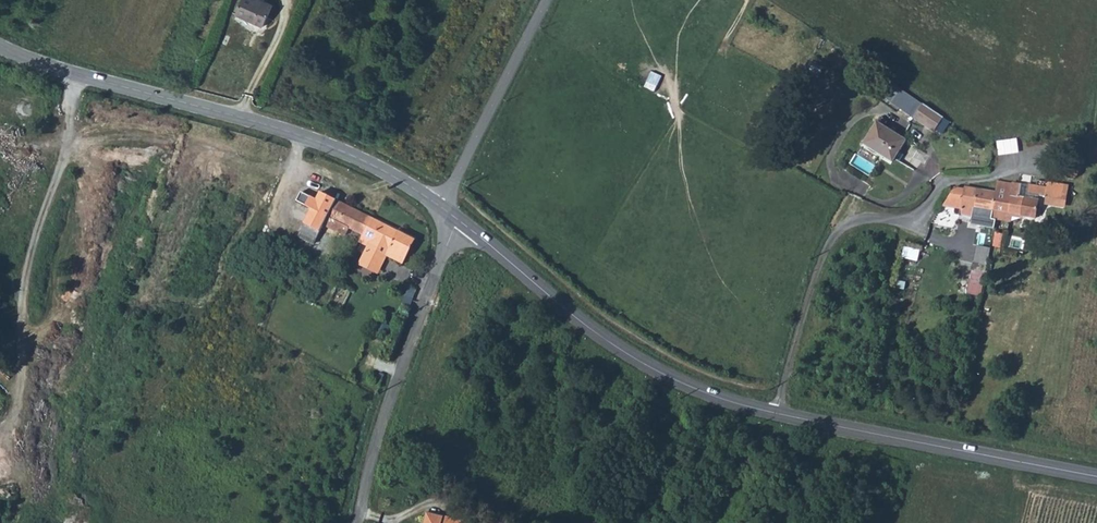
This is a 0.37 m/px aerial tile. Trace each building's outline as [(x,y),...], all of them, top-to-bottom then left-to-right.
[(238,13),(265,26),(275,4),(266,0),(243,0),(238,13)] [(923,103),(894,84),(889,92),(895,96),(891,104),(913,119),(923,103)] [(923,103),(913,119),(934,132),(943,117),(923,103)] [(878,122),(865,144),(893,163),(907,140),(878,122)] [(1077,167),(1074,165),(1072,165),(1068,165),(1065,168),(1065,173),(1065,176),(1065,184),(1077,186),(1079,170),(1077,167)] [(995,193),(992,218),(997,218),(1022,223),(1024,215),(1037,217),(1042,195),(1063,198),(1065,184),(1048,182),(1047,186),(1028,184),(1028,186),(997,180),(995,191),(995,193)] [(964,191),(954,189),(943,207),(954,210),(954,215),(955,217),(959,218),(959,216),(972,218),(970,226),(995,230),(997,218),(992,218),(995,193),(995,191),(964,188),(964,191)] [(323,191),(299,235),(313,242),(316,239),(324,223),(345,233),(349,225),(364,232),(368,233),(376,217),(323,191)] [(364,232),(359,240),(369,246),(363,260),(364,264),(377,270),(382,269),(389,254),(406,262),(417,238),(376,217),(368,233),(364,232)] [(978,245),(976,261),(989,262),(990,246),(978,245)] [(905,246),(904,256),(919,258),(920,248),(905,246)] [(974,262),(974,265),(986,272),(988,264),(974,262)] [(974,265),(969,293),(981,295),(986,272),(974,265)] [(446,516),(430,512),(428,522),(445,522),(446,516)]
